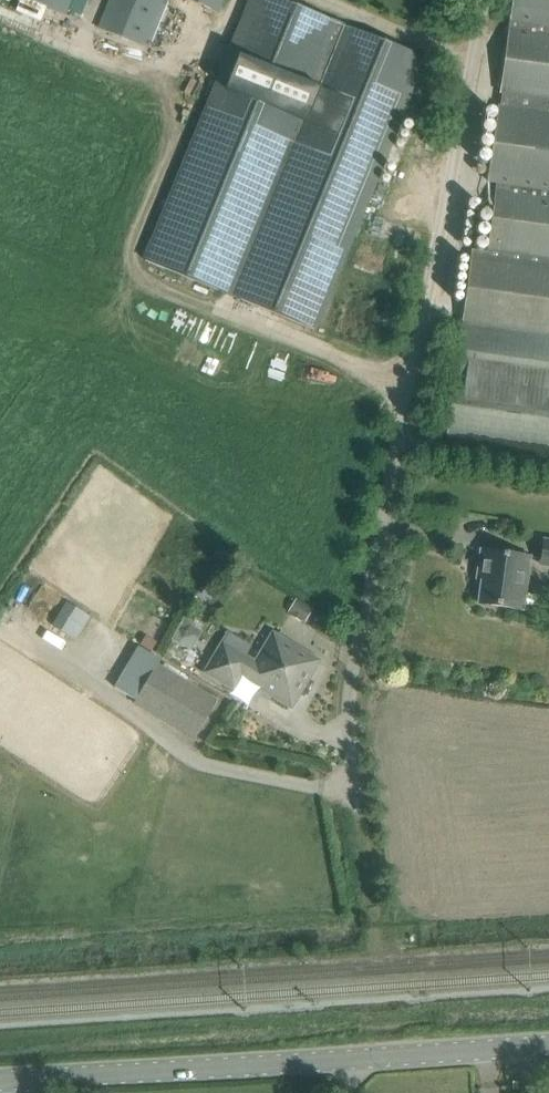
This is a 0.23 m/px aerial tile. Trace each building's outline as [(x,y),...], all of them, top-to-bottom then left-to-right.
[(66,14),(72,0),(31,0),(66,14)] [(98,28),(144,45),(162,0),(110,0),(98,28)] [(145,260),(314,329),(376,178),(425,57),(404,48),(294,4),(285,0),(251,0),(206,110),(204,116),(145,260)] [(219,13),(224,0),(185,0),(219,13)] [(501,92),(548,98),(548,0),(514,0),(501,92)] [(448,433),(470,436),(548,447),(548,114),(499,107),(489,182),(498,183),(488,252),(473,250),(448,433)] [(481,550),(479,568),(484,568),(479,603),(522,609),(530,556),(481,550)] [(66,601),(52,623),(76,638),(90,616),(66,601)] [(187,611),(171,639),(180,644),(182,639),(192,636),(197,639),(202,631),(192,625),(194,621),(192,614),(187,611)] [(223,646),(208,671),(233,687),(241,673),(290,703),(315,661),(274,636),(256,666),(223,646)] [(217,700),(157,663),(159,659),(140,648),(116,687),(135,699),(133,702),(194,739),(217,700)]
